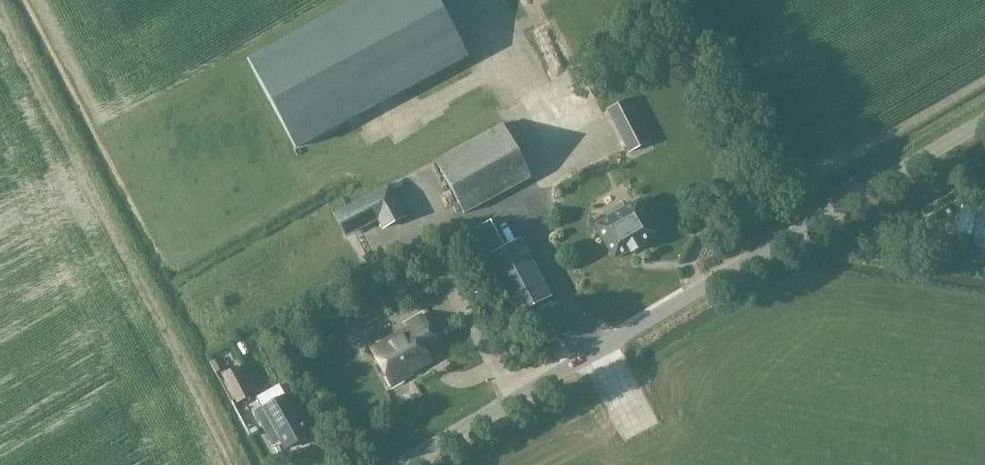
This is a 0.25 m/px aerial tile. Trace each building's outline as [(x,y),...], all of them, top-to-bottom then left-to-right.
[(467,56),(437,0),(359,0),(251,57),(298,146),(348,119),(351,124),(360,120),(358,114),(467,56)] [(626,151),(647,140),(625,97),(604,108),(626,151)] [(529,177),(517,154),(501,124),(435,160),(464,214),(529,177)] [(406,215),(388,183),(333,213),(345,237),(377,219),(382,228),(406,215)] [(612,257),(627,249),(629,252),(641,245),(639,242),(654,233),(634,200),(622,207),(619,202),(602,212),(605,217),(593,224),(612,257)] [(977,207),(960,204),(955,230),(971,233),(977,207)] [(480,255),(502,243),(490,221),(468,232),(480,255)] [(892,233),(880,241),(886,251),(898,244),(892,233)] [(519,239),(485,257),(516,314),(548,295),(519,239)] [(421,349),(434,342),(420,317),(405,325),(409,330),(399,336),(398,335),(385,342),(392,354),(381,360),(373,346),(371,347),(392,383),(411,372),(409,369),(427,359),(421,349)] [(221,374),(237,403),(253,395),(237,365),(221,374)] [(285,395),(254,413),(267,436),(274,432),(284,450),(308,436),(285,395)]
